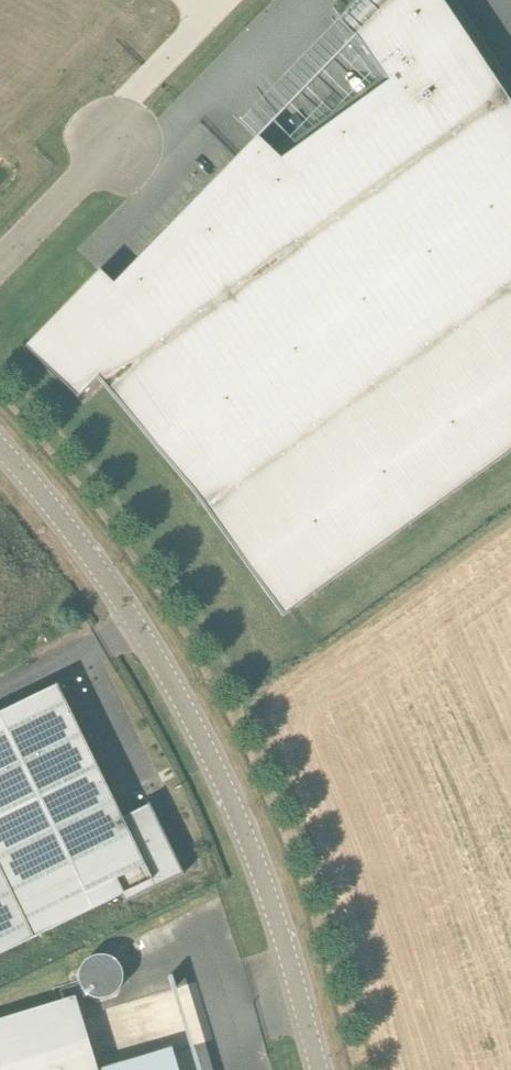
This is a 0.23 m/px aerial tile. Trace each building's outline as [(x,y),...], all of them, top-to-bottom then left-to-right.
[(510,452),(510,105),(506,98),(510,94),(510,88),(452,0),(363,0),(343,21),(387,84),(281,161),(257,138),(215,181),(113,285),(99,271),(25,348),(78,399),(98,379),(207,509),(284,616),(510,452)] [(57,686),(0,714),(0,955),(121,896),(124,902),(123,903),(124,904),(184,875),(149,804),(147,804),(148,806),(122,819),(57,686)] [(85,989),(118,994),(124,950),(91,946),(85,989)] [(75,998),(0,1021),(0,1069),(96,1069),(75,998)]
